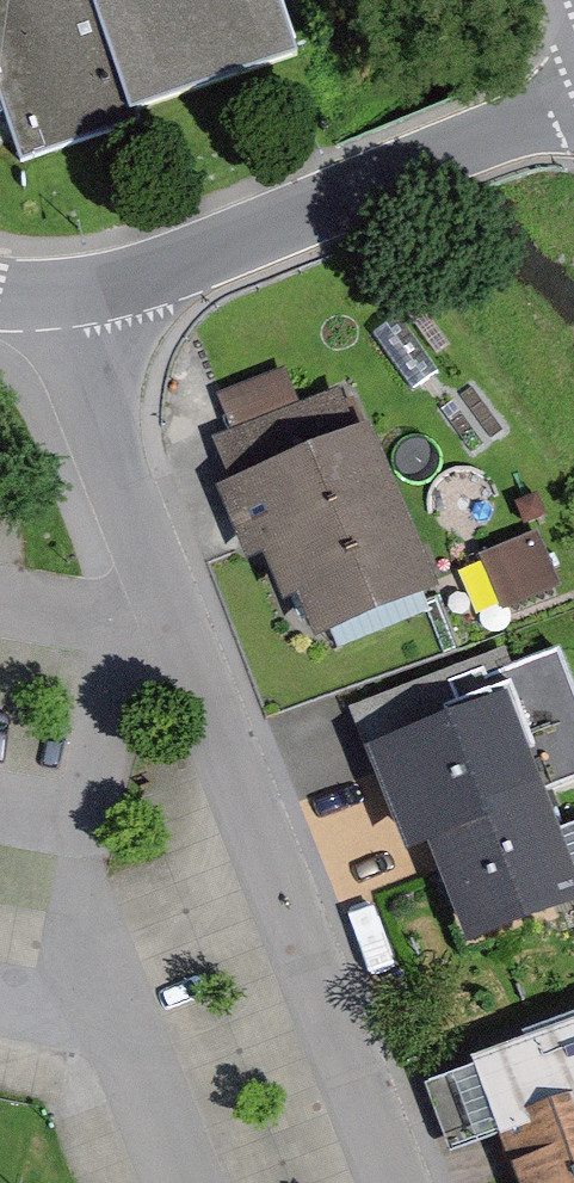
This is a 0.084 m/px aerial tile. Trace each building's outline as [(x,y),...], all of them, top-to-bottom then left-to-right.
[(33,154),(152,115),(148,103),(306,51),(289,0),(0,0),(0,53),(33,154)] [(374,419),(241,474),(305,630),(438,576),(374,419)] [(548,537),(504,556),(521,603),(568,583),(548,537)] [(550,794),(573,784),(573,663),(567,646),(537,657),(516,666),(468,684),(479,715),(515,702),(550,794)] [(468,684),(516,666),(510,648),(374,700),(394,748),(479,715),(468,684)] [(394,748),(432,847),(470,946),(573,906),(573,856),(550,794),(515,702),(479,715),(394,748)] [(483,1063),(527,1182),(573,1182),(573,1030),(483,1063)]
